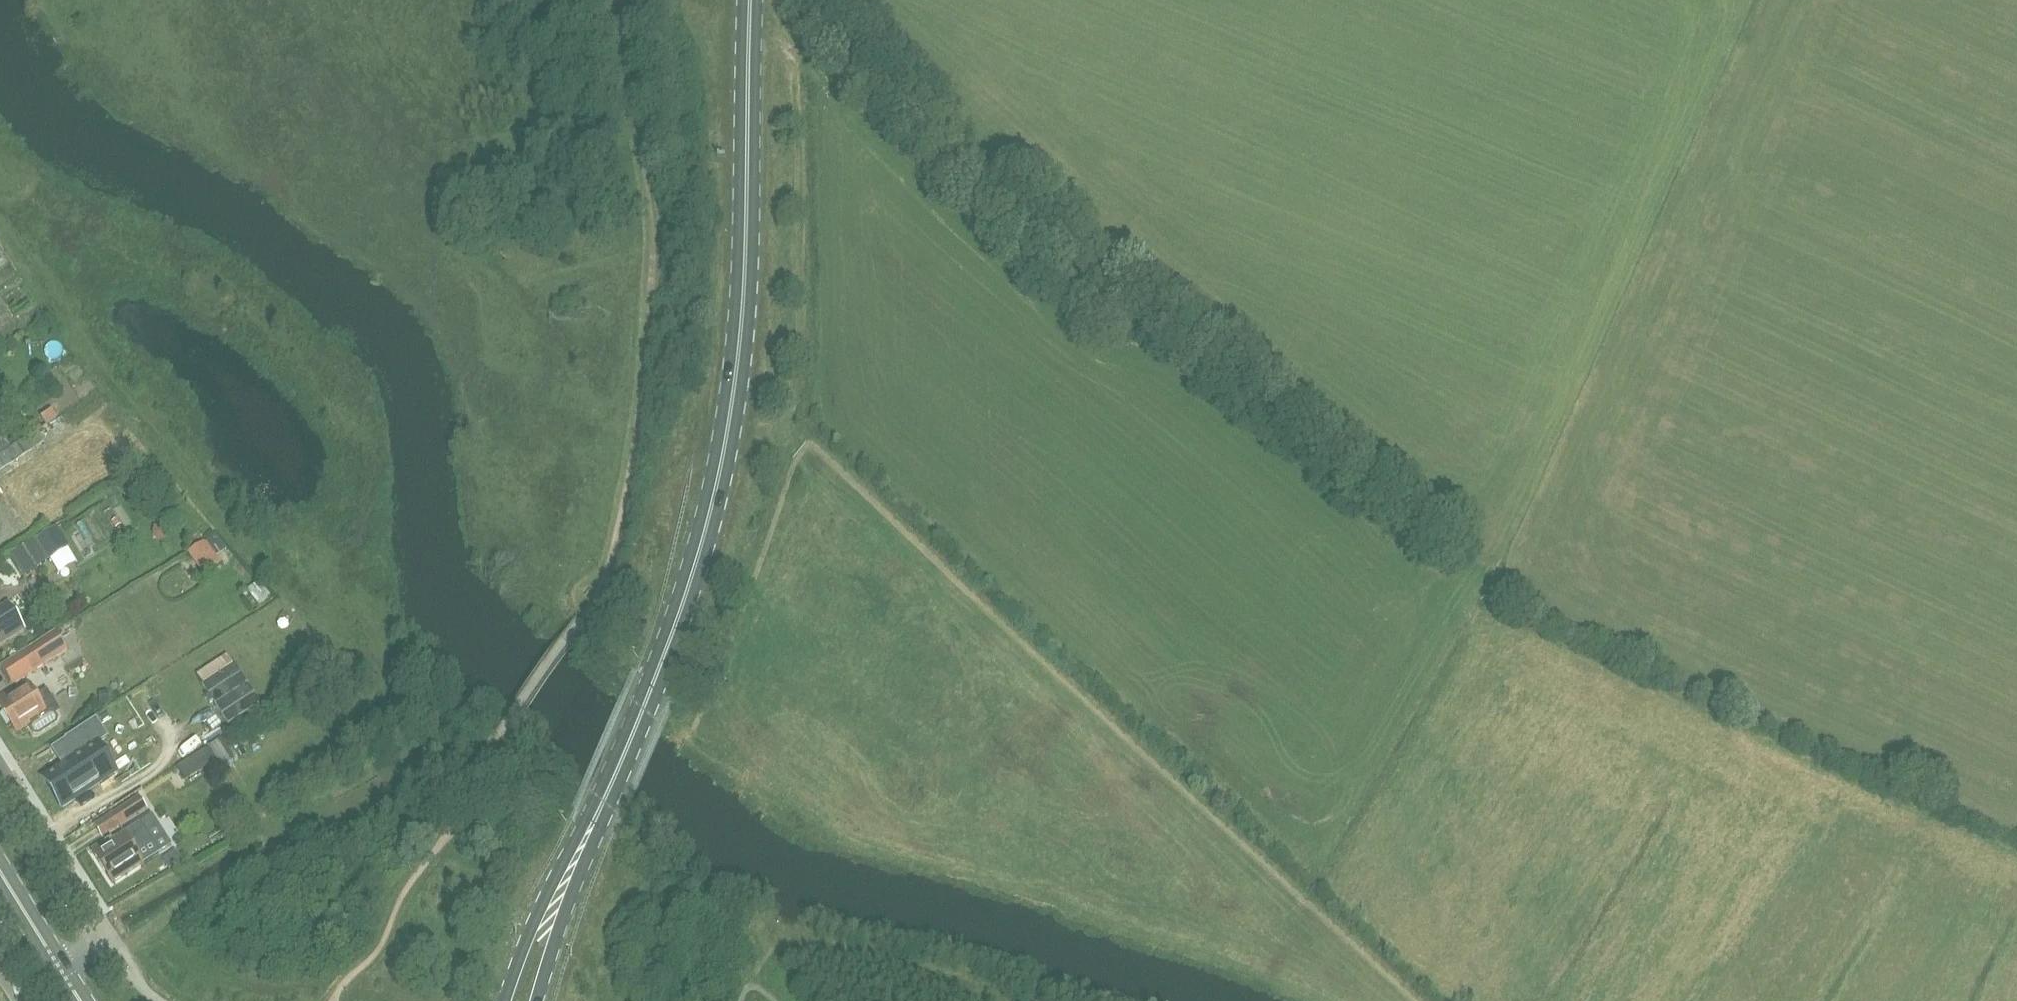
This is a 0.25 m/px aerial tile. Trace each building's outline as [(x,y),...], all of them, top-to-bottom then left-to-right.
[(49,425),(62,420),(56,406),(43,410),(49,425)] [(7,449),(12,446),(3,432),(0,434),(0,453),(7,449)] [(0,454),(0,470),(35,447),(28,436),(0,454)] [(110,501),(70,523),(86,552),(126,530),(110,501)] [(26,576),(71,547),(57,526),(12,555),(26,576)] [(208,570),(230,555),(216,534),(193,548),(208,570)] [(23,629),(8,605),(0,610),(0,644),(23,629)] [(32,674),(68,651),(55,631),(19,654),(32,674)] [(28,684),(12,694),(10,691),(0,697),(0,710),(16,734),(31,724),(32,727),(30,730),(33,735),(38,735),(55,724),(56,720),(54,715),(58,712),(48,695),(38,701),(28,684)] [(129,734),(147,722),(138,709),(120,722),(129,734)] [(76,758),(44,779),(62,807),(101,782),(84,754),(104,741),(91,722),(64,740),(76,758)] [(232,762),(218,740),(207,746),(175,767),(185,781),(216,760),(221,768),(232,762)] [(101,839),(147,809),(138,796),(93,825),(101,839)] [(146,836),(138,824),(124,832),(93,852),(112,882),(143,862),(132,845),(146,836)]
